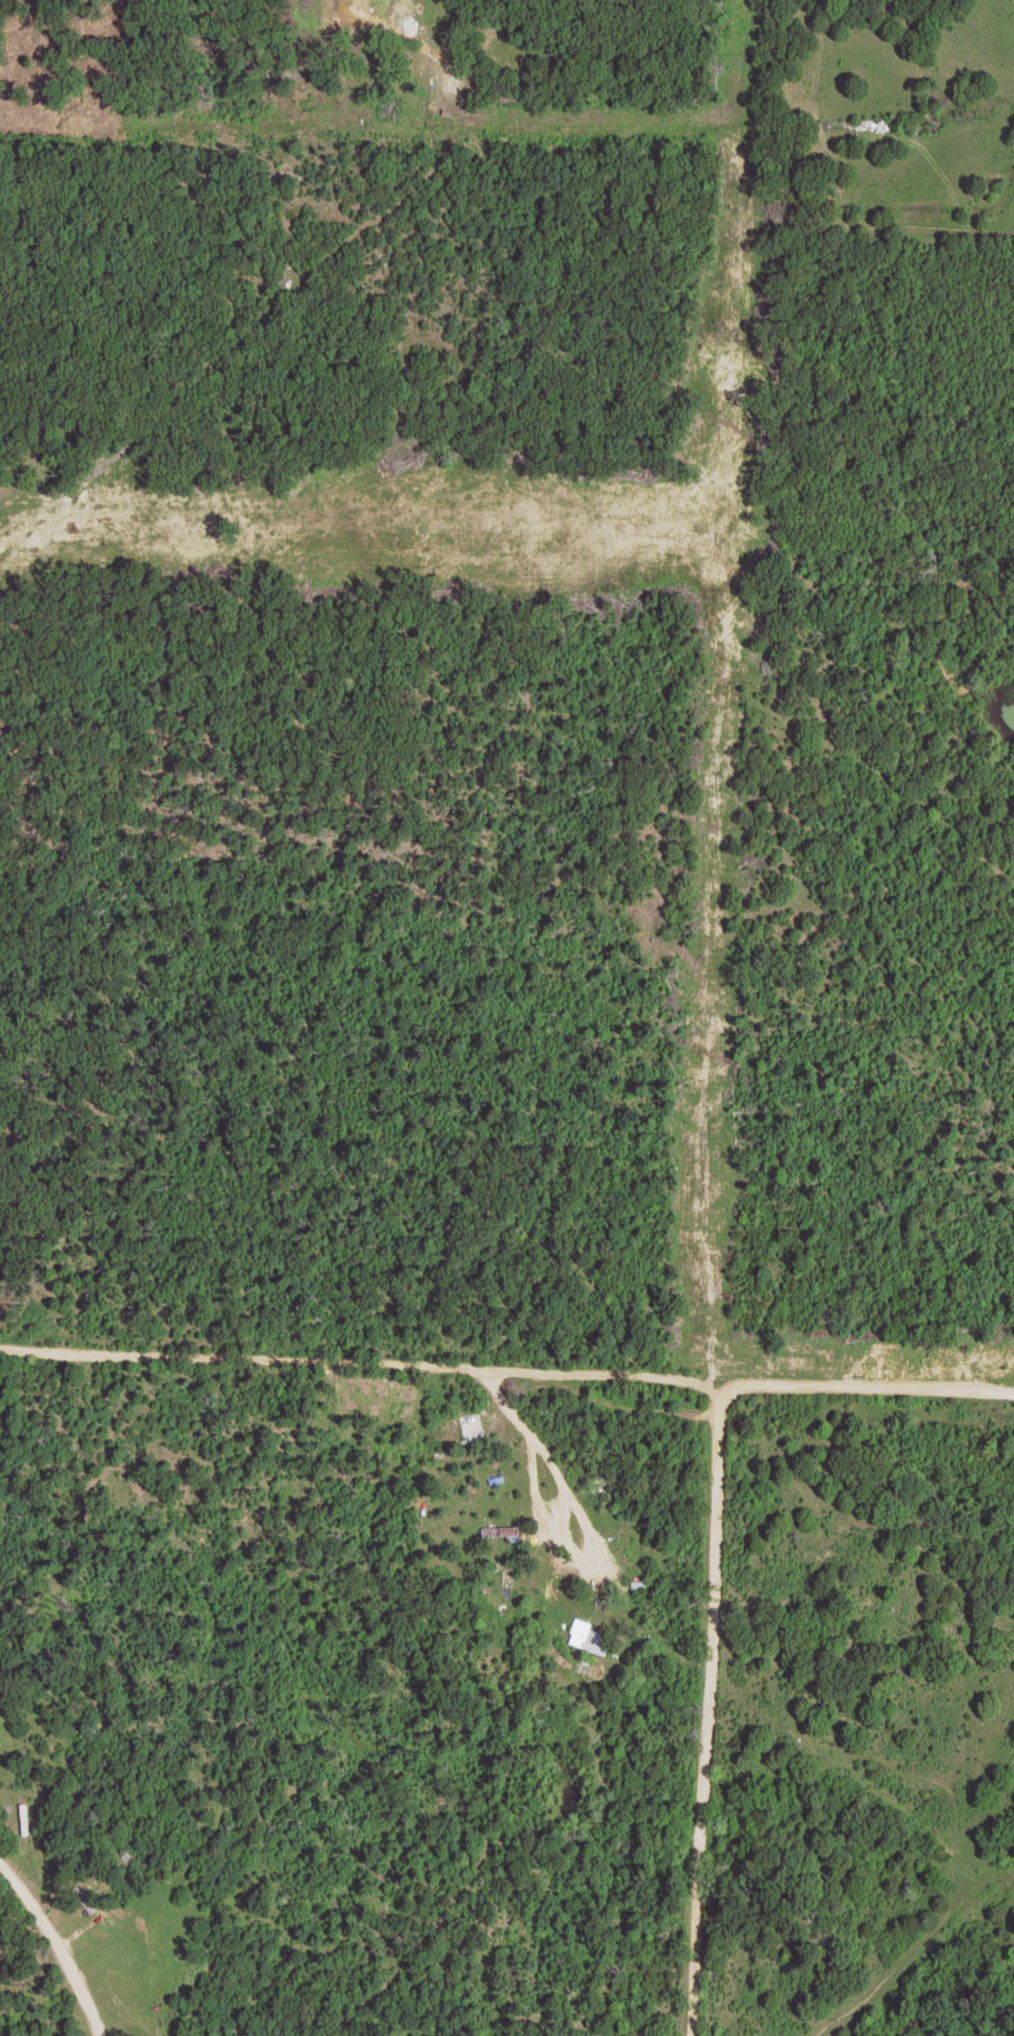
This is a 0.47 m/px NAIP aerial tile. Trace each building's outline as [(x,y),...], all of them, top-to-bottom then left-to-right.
[(605,1656),(612,1635),(575,1621),(567,1641),(605,1656)]
